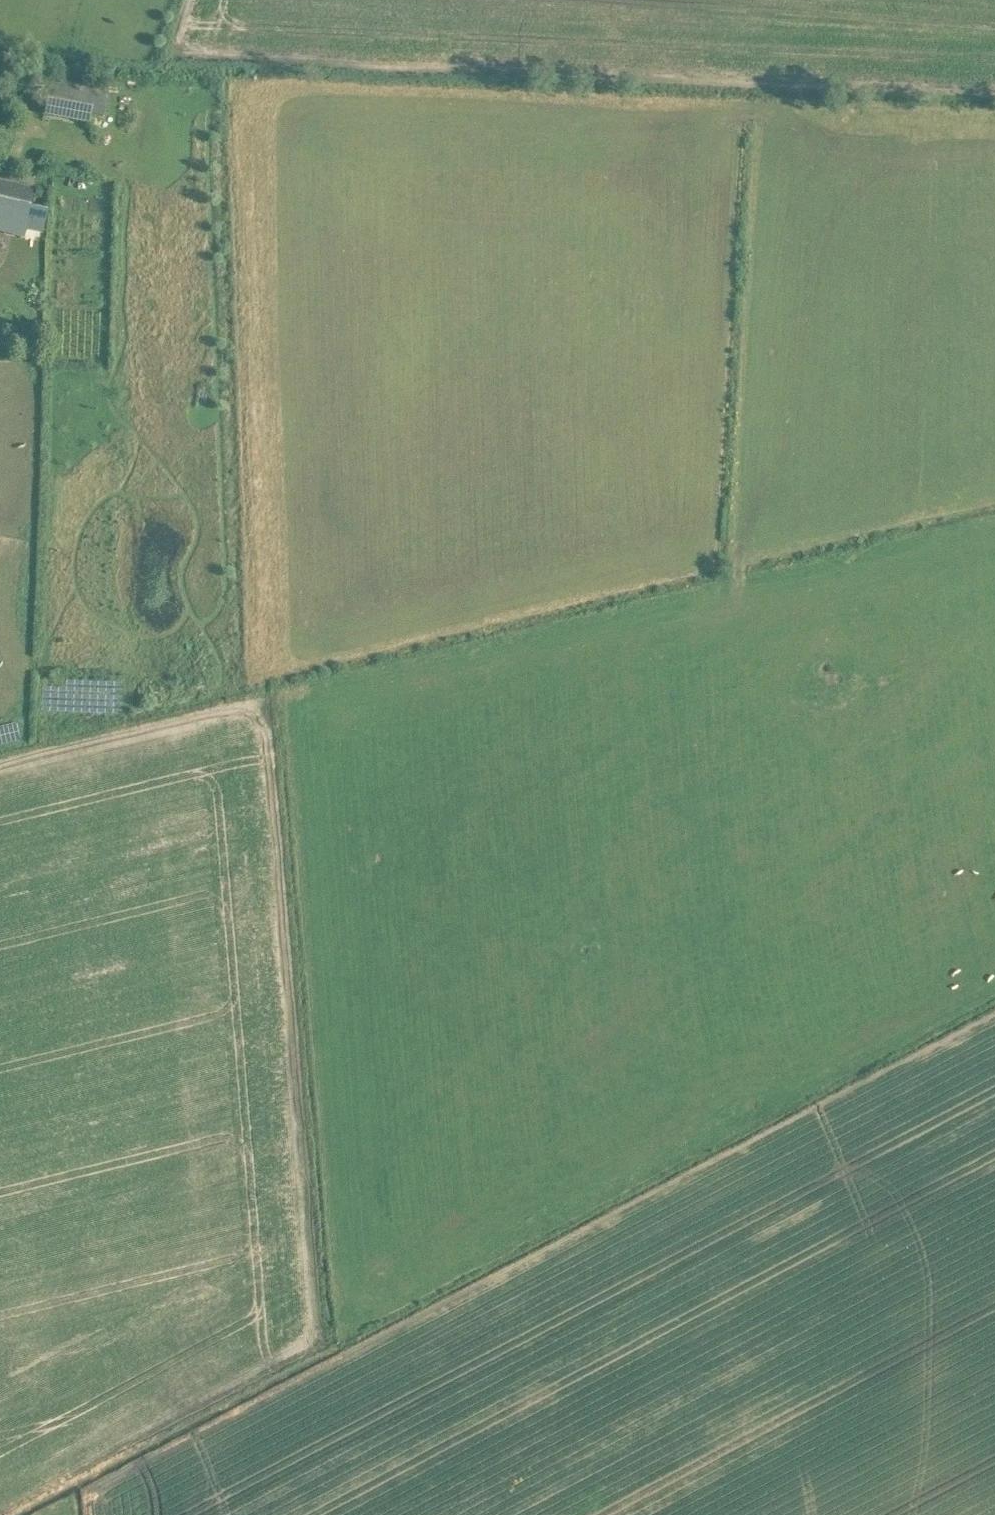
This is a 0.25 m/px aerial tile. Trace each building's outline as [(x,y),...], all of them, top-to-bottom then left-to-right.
[(44,82),(41,117),(87,120),(89,85),(44,82)] [(26,220),(33,191),(0,182),(0,213),(26,220)]
